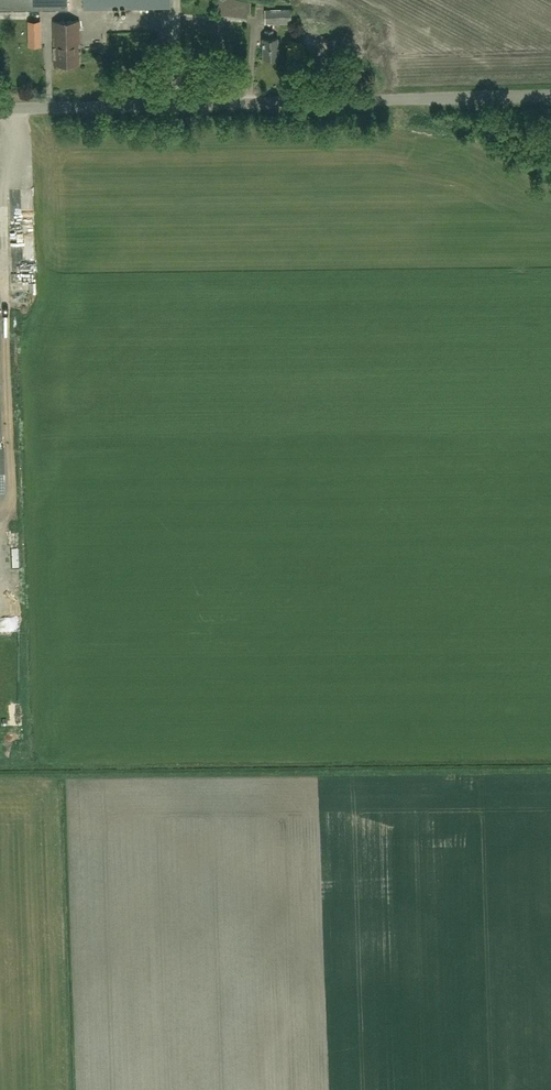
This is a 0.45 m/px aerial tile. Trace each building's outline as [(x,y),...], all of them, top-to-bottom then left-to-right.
[(68,9),(68,0),(0,0),(0,9),(68,9)] [(170,8),(170,0),(83,0),(83,9),(170,8)] [(265,23),(291,23),(291,8),(265,9),(265,23)] [(78,42),(80,42),(79,20),(53,21),(54,64),(79,64),(78,42)] [(29,21),(29,37),(41,37),(41,21),(29,21)] [(263,57),(278,56),(277,38),(273,38),(273,30),(264,30),(265,38),(263,38),(263,57)] [(10,403),(0,354),(0,401),(10,403)] [(26,597),(0,598),(0,632),(26,632),(26,597)]
